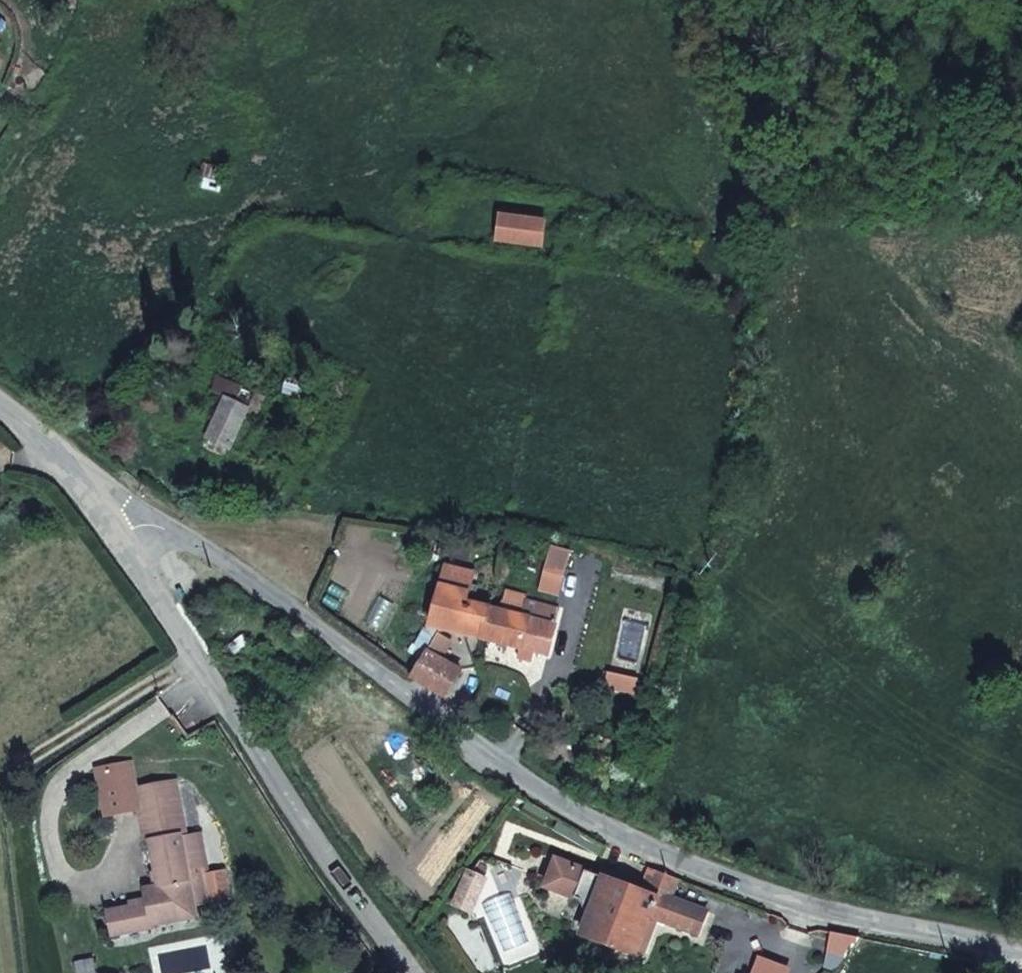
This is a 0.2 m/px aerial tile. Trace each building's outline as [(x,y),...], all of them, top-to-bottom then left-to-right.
[(545,195),(493,188),(488,223),(541,230),(545,195)] [(253,388),(212,370),(192,417),(233,435),(253,388)] [(0,423),(0,445),(11,429),(0,423)] [(497,571),(459,568),(450,626),(570,662),(584,628),(563,622),(569,606),(539,594),(524,588),(516,604),(499,594),(497,571)] [(480,672),(452,658),(430,681),(466,701),(480,672)] [(191,785),(138,788),(141,840),(160,838),(171,880),(155,882),(155,905),(120,912),(126,941),(203,921),(201,900),(220,893),(212,829),(198,831),(191,785)] [(655,891),(620,879),(598,938),(662,960),(674,925),(716,940),(723,911),(687,897),(689,883),(663,872),(655,891)] [(775,964),(768,972),(805,972),(775,964)]
